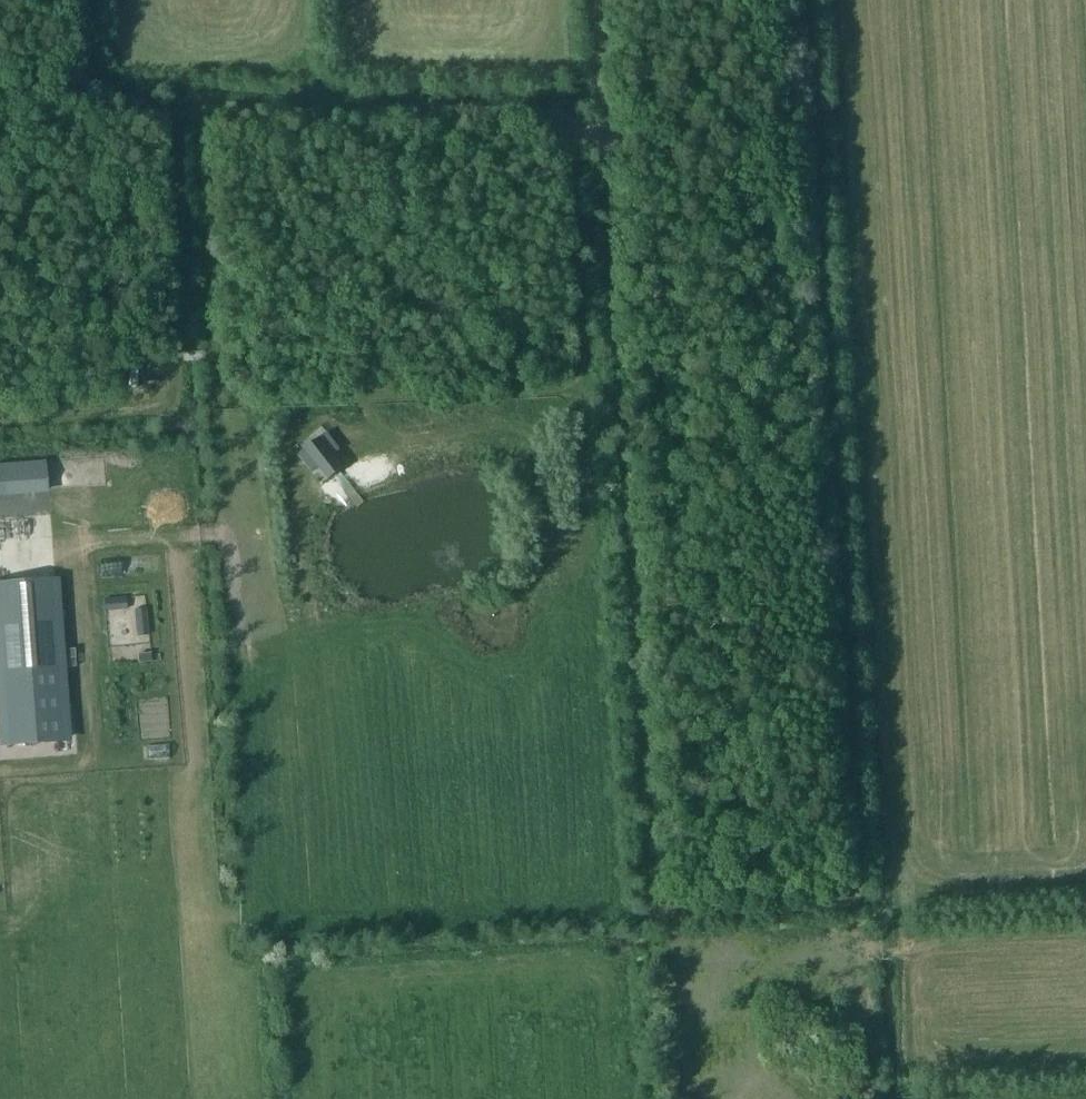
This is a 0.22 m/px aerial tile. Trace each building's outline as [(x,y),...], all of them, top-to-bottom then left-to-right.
[(136,385),(136,366),(127,367),(127,385),(136,385)] [(378,368),(364,368),(364,385),(378,386),(378,368)] [(351,463),(320,425),(292,445),(321,484),(332,476),(357,507),(364,502),(340,471),(351,463)] [(2,727),(66,723),(55,565),(0,569),(0,584),(6,658),(0,658),(0,704),(2,727)]
